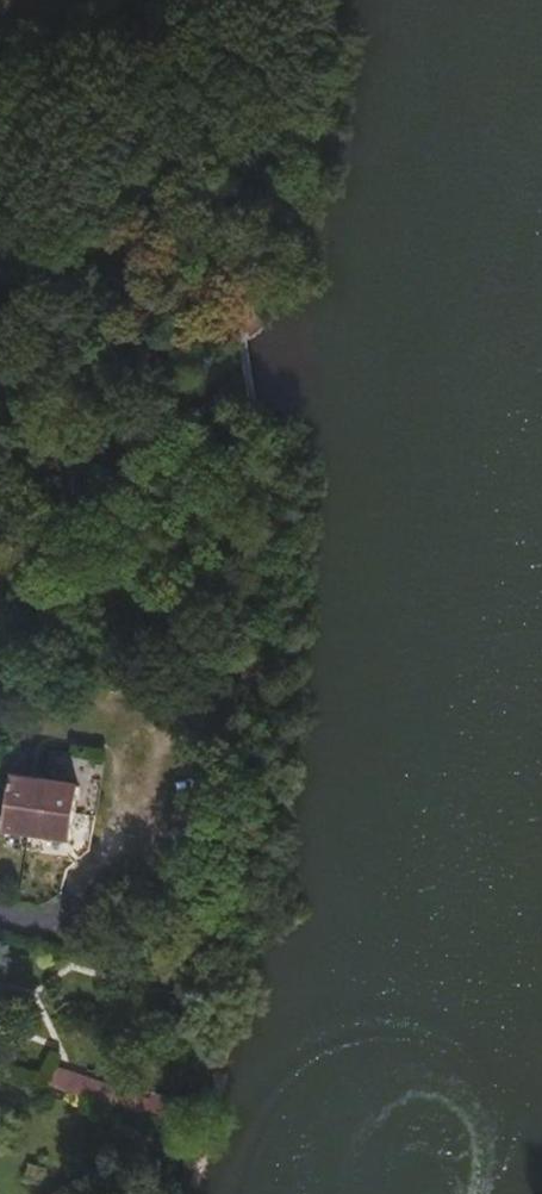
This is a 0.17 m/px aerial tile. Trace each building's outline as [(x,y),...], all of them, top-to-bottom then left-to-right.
[(71,792),(4,781),(0,808),(0,834),(61,844),(71,792)]
